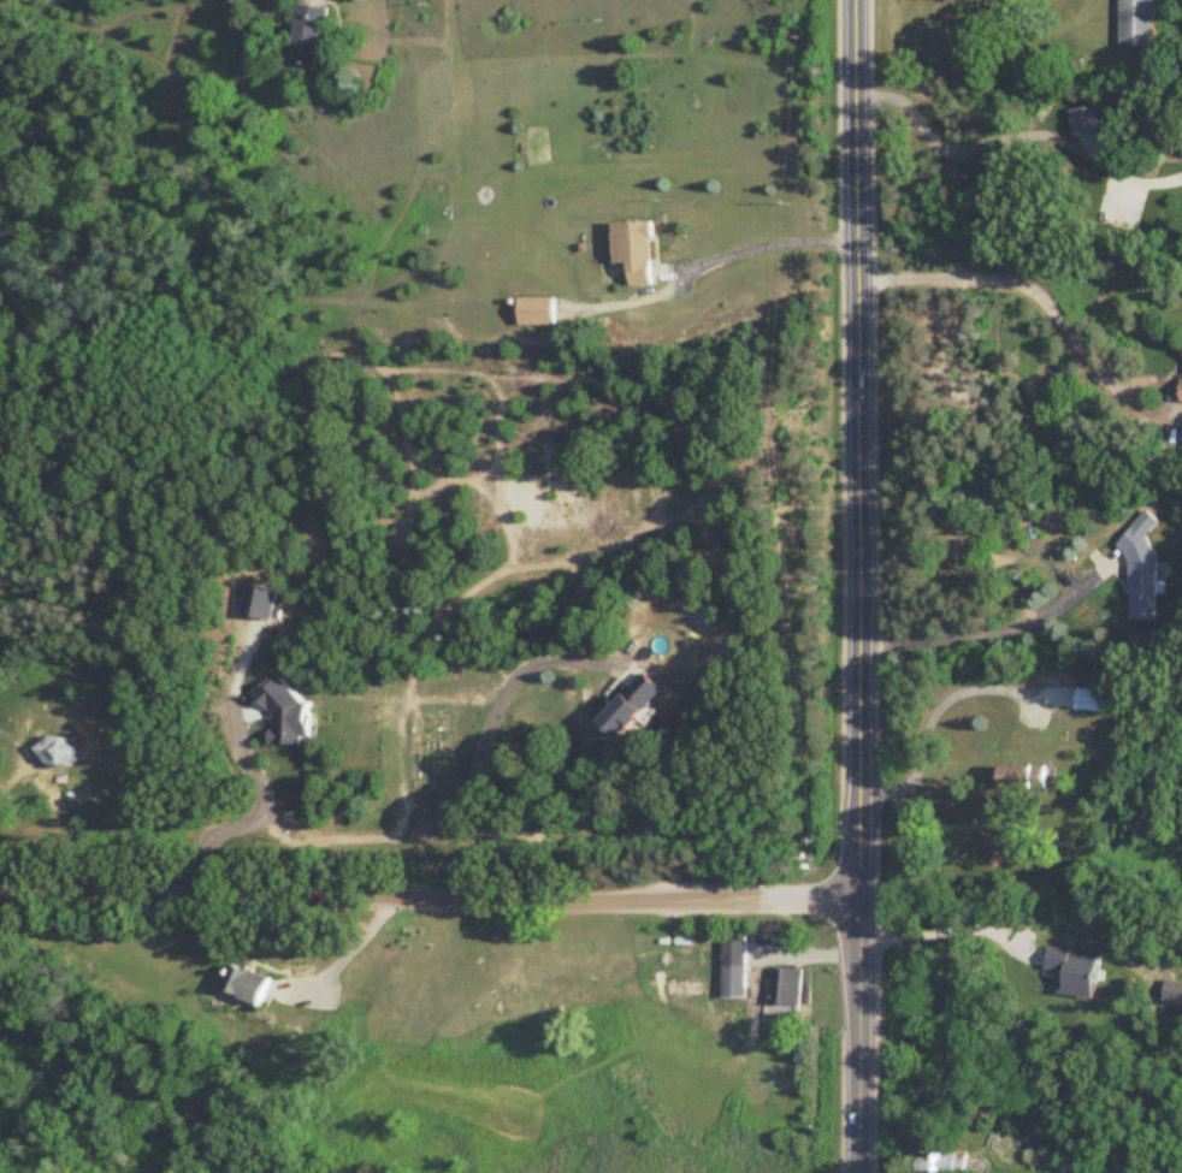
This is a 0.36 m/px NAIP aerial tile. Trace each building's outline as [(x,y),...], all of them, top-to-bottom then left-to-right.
[(1120,46),(1154,46),(1154,0),(1120,0),(1120,46)] [(327,8),(297,5),(293,63),(323,65),(327,8)] [(652,286),(650,223),(613,224),(614,265),(629,265),(629,286),(652,286)] [(554,299),(520,299),(520,326),(554,326),(554,299)] [(1156,516),(1129,516),(1129,620),(1156,620),(1156,516)] [(1115,695),(1103,690),(1104,688),(1084,680),(1074,706),(1106,718),(1115,695)] [(38,748),(62,776),(87,754),(69,734),(60,743),(53,735),(38,748)] [(1002,790),(1047,790),(1047,768),(1002,768),(1002,790)] [(746,942),(722,942),(722,997),(746,997),(746,942)] [(261,1007),(271,978),(240,968),(231,998),(261,1007)] [(769,1006),(800,1007),(802,970),(771,969),(769,1006)] [(773,1090),(785,1089),(781,1063),(769,1065),(773,1090)] [(920,1172),(963,1172),(963,1155),(920,1155),(920,1172)]
